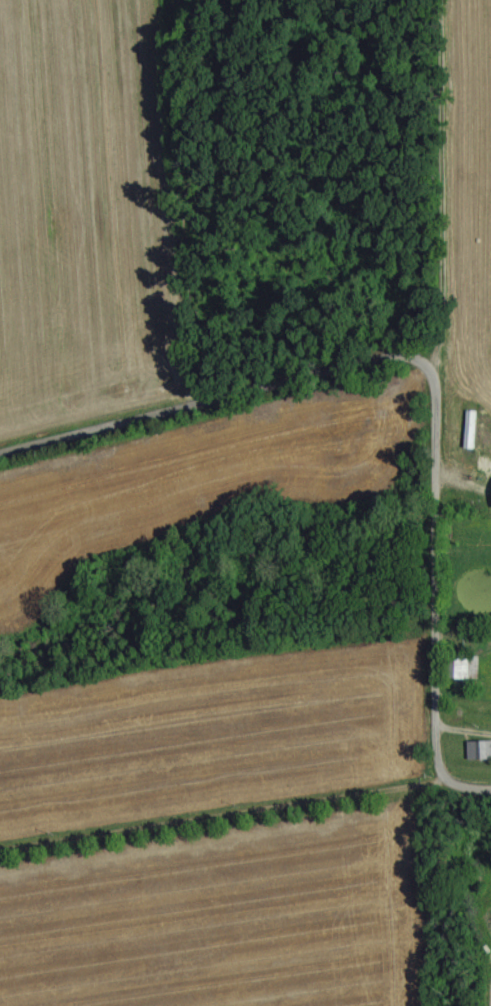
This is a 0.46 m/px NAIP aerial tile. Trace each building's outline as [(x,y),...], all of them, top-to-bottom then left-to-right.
[(466,758),(480,758),(480,741),(466,741),(466,758)]
